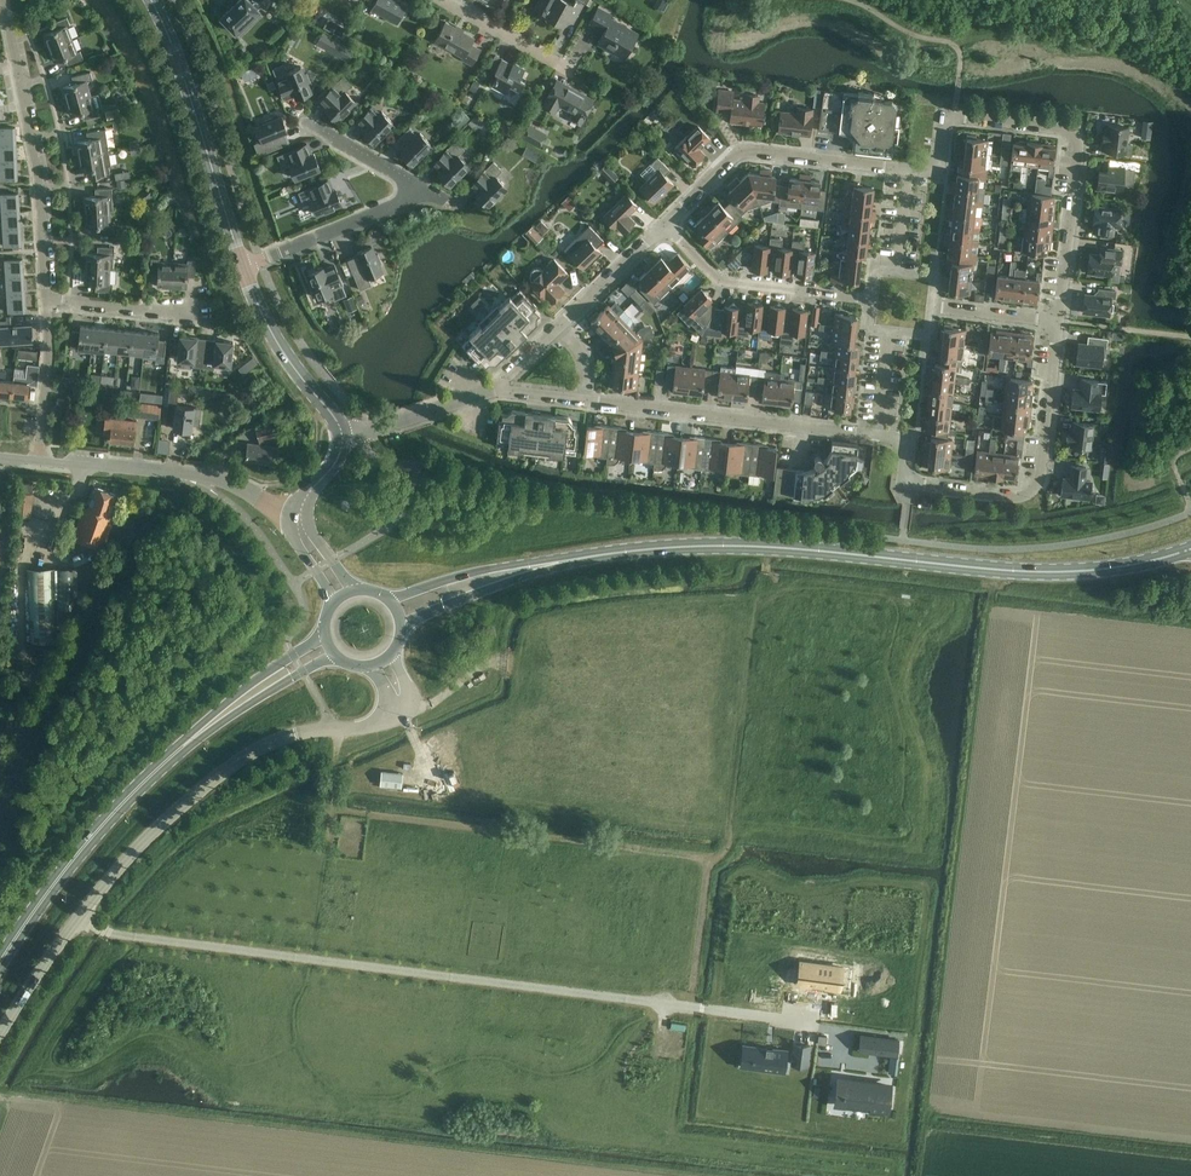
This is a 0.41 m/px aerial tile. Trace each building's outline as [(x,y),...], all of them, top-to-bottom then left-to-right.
[(269,0),(255,0),(253,2),(251,0),(238,0),(236,2),(235,2),(229,7),(230,8),(222,16),(221,16),(222,17),(235,31),(236,32),(237,31),(240,35),(249,26),(246,22),(258,10),(259,9),(258,8),(263,3),(267,5),(269,0)] [(277,11),(285,18),(289,15),(302,2),(299,0),(288,0),(287,2),(277,11)] [(408,4),(400,0),(376,0),(371,9),(397,23),(408,4)] [(569,0),(546,0),(539,12),(562,25),(567,16),(574,20),(584,3),(579,0),(576,0),(574,3),(569,0)] [(623,57),(637,33),(613,20),(614,18),(598,9),(591,23),(606,31),(599,43),(623,57)] [(49,47),(72,38),(67,25),(70,24),(67,16),(51,23),(54,30),(44,34),(49,47)] [(471,65),(476,57),(480,48),(476,46),(471,43),(474,37),(446,21),(435,41),(462,56),(461,59),(471,65)] [(323,34),(317,45),(347,61),(353,50),(323,34)] [(72,38),(49,47),(55,61),(65,57),(68,64),(83,58),(80,50),(77,52),(72,38)] [(96,54),(89,57),(91,63),(98,61),(96,54)] [(513,63),(502,57),(494,71),(498,73),(491,85),(505,93),(509,85),(519,90),(526,77),(522,75),(526,67),(514,61),(513,63)] [(292,69),(289,61),(273,68),(285,98),(296,93),(297,96),(311,90),(307,82),(310,81),(307,73),(304,74),(301,66),(292,69)] [(67,100),(91,94),(87,81),(93,79),(91,71),(72,76),(74,83),(63,86),(67,100)] [(345,116),(351,110),(349,108),(355,101),(345,91),(351,85),(342,76),(319,99),(328,107),(326,109),(337,120),(343,114),(345,116)] [(396,76),(394,85),(403,87),(405,78),(396,76)] [(474,79),(469,88),(475,91),(480,83),(474,79)] [(580,122),(593,98),(571,86),(558,79),(554,86),(542,106),(554,113),(559,104),(574,113),(572,118),(580,122)] [(273,80),(266,83),(268,90),(276,87),(273,80)] [(683,82),(676,88),(685,97),(691,91),(683,82)] [(858,93),(844,92),(824,89),(819,130),(851,133),(854,137),(853,149),(893,154),(895,140),(897,140),(899,125),(894,125),(897,105),(892,100),(873,97),(873,93),(858,91),(858,93)] [(746,101),(733,99),(734,92),(719,90),(717,109),(731,111),(730,121),(762,124),(763,118),(765,118),(765,116),(763,116),(765,103),(758,102),(758,95),(747,93),(746,101)] [(91,94),(67,100),(71,115),(82,112),(84,119),(100,115),(98,107),(94,108),(91,94)] [(814,97),(813,106),(821,107),(822,98),(814,97)] [(380,114),(372,106),(357,120),(366,128),(364,130),(366,132),(374,141),(381,135),(383,137),(389,131),(387,129),(393,122),(383,112),(380,114)] [(118,107),(105,110),(107,120),(120,117),(118,107)] [(810,135),(813,109),(797,107),(797,113),(781,111),(778,131),(810,135)] [(463,110),(451,122),(458,129),(470,117),(463,110)] [(474,115),(468,122),(473,127),(480,121),(481,119),(474,115)] [(287,130),(281,116),(273,120),(272,117),(264,120),(265,123),(257,126),(262,140),(254,143),(259,155),(289,142),(284,131),(287,130)] [(539,147),(547,133),(529,123),(521,137),(539,147)] [(711,124),(706,128),(712,134),(717,130),(711,124)] [(1126,145),(1129,127),(1108,125),(1108,130),(1104,129),(1103,143),(1106,143),(1105,150),(1130,154),(1131,145),(1126,145)] [(676,146),(675,147),(693,165),(705,154),(699,148),(702,145),(710,138),(699,126),(690,134),(688,136),(687,135),(682,140),(676,146)] [(17,145),(16,127),(0,128),(0,146),(17,145)] [(418,135),(409,127),(395,141),(404,149),(401,152),(412,162),(418,156),(421,158),(427,152),(424,150),(431,143),(420,133),(418,135)] [(79,155),(109,151),(105,129),(87,132),(88,139),(77,141),(79,155)] [(965,151),(986,154),(988,139),(977,138),(977,135),(967,134),(965,151)] [(458,179),(464,173),(462,171),(469,164),(459,154),(465,148),(456,139),(433,162),(441,171),(439,173),(450,183),(456,177),(458,179)] [(1025,165),(1028,141),(1019,140),(1019,143),(1013,142),(1011,163),(1022,165),(1021,173),(1026,173),(1027,165),(1025,165)] [(1039,167),(1041,143),(1028,141),(1025,165),(1027,165),(1039,167)] [(311,154),(307,143),(277,155),(282,167),(290,164),(295,177),(303,174),(305,176),(312,173),(311,170),(320,167),(314,153),(311,154)] [(1041,143),(1039,167),(1049,168),(1048,176),(1054,176),(1055,168),(1053,167),(1055,145),(1041,143)] [(17,163),(17,145),(0,146),(0,162),(17,163)] [(1007,164),(1009,149),(1002,148),(1000,163),(1007,164)] [(109,151),(79,155),(82,170),(84,170),(85,177),(94,176),(110,173),(109,166),(111,165),(109,151)] [(985,169),(986,154),(965,151),(964,160),(959,160),(959,166),(963,166),(962,174),(979,176),(979,174),(980,168),(985,169)] [(655,202),(674,183),(665,175),(670,170),(658,157),(651,163),(658,170),(640,187),(655,202)] [(496,200),(502,194),(500,192),(507,185),(497,175),(503,169),(493,160),(471,183),(479,192),(477,194),(488,204),(494,198),(496,200)] [(17,163),(0,162),(0,179),(18,179),(17,163)] [(605,164),(599,170),(612,183),(618,177),(605,164)] [(1133,183),(1135,169),(1124,168),(1124,167),(1109,165),(1108,172),(1099,171),(1097,187),(1106,188),(1106,189),(1122,191),(1123,182),(1133,183)] [(780,201),(782,185),(774,184),(775,175),(772,175),(772,170),(761,169),(760,173),(749,172),(759,205),(772,201),(779,201),(780,201)] [(116,172),(115,173),(116,180),(123,178),(130,177),(129,170),(116,172)] [(747,209),(759,205),(749,172),(740,180),(737,177),(728,185),(732,188),(729,191),(735,197),(730,202),(741,214),(742,214),(747,209)] [(801,207),(805,174),(800,173),(799,178),(790,177),(789,186),(782,185),(780,201),(779,201),(779,204),(787,205),(801,207)] [(805,174),(801,207),(816,209),(824,210),(826,190),(819,189),(820,181),(810,180),(811,175),(805,174)] [(979,176),(962,174),(958,174),(957,182),(952,181),(951,187),(977,189),(978,187),(978,179),(986,180),(986,175),(979,174),(979,176)] [(333,190),(328,179),(298,191),(303,203),(311,200),(316,213),(325,210),(326,213),(334,209),(333,207),(341,203),(335,189),(333,190)] [(853,200),(872,202),(874,187),(862,186),(862,183),(847,181),(847,187),(854,188),(853,197),(853,200)] [(1035,184),(1034,193),(1035,193),(1050,195),(1051,186),(1044,185),(1035,184)] [(985,188),(978,187),(977,189),(951,187),(951,192),(955,192),(955,200),(976,203),(976,200),(983,201),(985,188)] [(109,210),(113,210),(112,188),(95,188),(96,196),(85,197),(85,211),(109,210)] [(150,191),(141,200),(148,206),(156,197),(150,191)] [(1027,207),(1055,211),(1056,201),(1053,201),(1054,195),(1050,195),(1035,193),(1034,193),(1029,192),(1027,207)] [(2,211),(20,211),(19,193),(1,195),(2,211)] [(567,194),(560,201),(569,210),(576,203),(567,194)] [(623,232),(635,221),(629,214),(638,206),(626,194),(604,216),(615,227),(617,226),(623,232)] [(853,200),(853,197),(846,196),(845,202),(852,202),(851,210),(851,213),(876,215),(876,210),(871,209),(872,202),(853,200)] [(1003,204),(1010,205),(1011,198),(1004,197),(1003,204)] [(983,206),(983,201),(976,200),(976,203),(955,200),(954,208),(949,207),(948,212),(974,216),(975,205),(983,206)] [(741,214),(730,202),(724,207),(719,201),(712,208),(708,204),(704,208),(727,232),(738,222),(744,216),(742,214),(741,214)] [(1009,213),(1010,205),(1003,204),(1002,212),(1009,213)] [(1119,227),(1121,209),(1095,206),(1093,224),(1098,224),(1097,232),(1113,235),(1114,226),(1119,227)] [(1053,220),(1055,211),(1027,207),(1026,222),(1050,225),(1051,219),(1053,220)] [(717,243),(727,232),(704,208),(700,212),(704,215),(697,222),(703,228),(697,233),(711,248),(717,242),(717,243)] [(851,213),(851,210),(844,209),(843,215),(851,215),(850,223),(850,226),(869,227),(870,220),(875,221),(876,215),(851,213)] [(110,224),(109,210),(85,211),(86,226),(97,225),(98,233),(114,232),(114,224),(110,224)] [(3,228),(21,228),(20,211),(2,211),(3,228)] [(973,226),(974,216),(948,212),(948,218),(952,218),(951,226),(973,229),(972,232),(979,232),(980,227),(973,226)] [(541,220),(536,226),(544,234),(547,230),(549,228),(547,226),(541,220)] [(850,226),(850,223),(843,222),(842,228),(849,228),(848,236),(848,239),(872,241),(873,236),(868,235),(869,227),(850,226)] [(1050,230),(1050,225),(1026,222),(1024,236),(1051,240),(1052,230),(1050,230)] [(533,224),(528,229),(538,240),(543,236),(533,224)] [(585,269),(602,253),(597,247),(604,240),(589,225),(565,249),(585,269)] [(971,239),(972,232),(973,229),(951,226),(951,234),(946,233),(945,239),(971,242),(971,245),(978,245),(979,240),(971,239)] [(1000,234),(1007,234),(1008,227),(1000,226),(1000,234)] [(21,228),(3,228),(4,246),(22,245),(21,228)] [(848,239),(848,236),(841,235),(840,240),(848,241),(846,251),(866,254),(867,246),(872,247),(872,241),(848,239)] [(1050,248),(1051,240),(1024,236),(1022,251),(1047,254),(1048,248),(1050,248)] [(792,249),(791,249),(781,248),(783,238),(770,237),(769,246),(770,246),(768,264),(775,265),(774,271),(779,272),(782,276),(787,273),(789,273),(790,267),(792,249)] [(770,246),(769,246),(752,244),(753,241),(751,239),(748,239),(747,243),(727,263),(734,270),(743,261),(752,262),(752,268),(756,269),(760,274),(765,270),(767,270),(768,264),(770,246)] [(970,252),(971,245),(971,242),(945,239),(944,244),(949,244),(948,252),(953,253),(970,255),(969,257),(976,258),(977,253),(970,252)] [(792,249),(790,267),(797,268),(796,274),(801,274),(805,279),(809,275),(812,276),(815,252),(804,250),(805,241),(793,240),(791,249),(792,249)] [(110,269),(113,269),(114,247),(98,246),(97,253),(86,253),(86,267),(110,269)] [(375,255),(372,246),(358,252),(359,255),(348,259),(360,289),(372,284),(369,276),(382,271),(378,263),(381,261),(378,254),(375,255)] [(1120,264),(1122,250),(1101,247),(1100,255),(1090,253),(1087,272),(1112,275),(1113,264),(1120,264)] [(866,254),(846,251),(842,250),(840,261),(833,260),(833,266),(840,267),(840,264),(860,267),(861,259),(865,259),(866,254)] [(647,263),(671,287),(681,277),(686,272),(691,267),(677,253),(667,263),(661,257),(654,263),(651,260),(647,263)] [(969,257),(970,255),(953,253),(952,261),(947,260),(947,266),(951,267),(950,276),(972,278),(973,264),(969,263),(969,257)] [(172,287),(173,262),(159,262),(159,258),(151,258),(151,274),(158,275),(157,286),(172,287)] [(723,258),(718,263),(723,268),(727,263),(723,258)] [(568,272),(554,259),(543,270),(540,268),(537,268),(534,268),(531,271),(530,274),(531,278),(532,280),(530,282),(544,296),(545,295),(552,302),(564,290),(557,283),(568,272)] [(6,276),(24,276),(23,260),(5,261),(6,276)] [(173,262),(172,287),(187,287),(187,276),(195,277),(196,260),(188,260),(187,263),(173,262)] [(660,298),(671,287),(647,263),(643,267),(646,271),(640,278),(646,284),(640,289),(654,303),(659,298),(660,298)] [(858,281),(860,267),(840,264),(840,267),(839,275),(831,275),(831,280),(846,282),(846,280),(858,281)] [(347,295),(334,265),(323,269),(322,266),(308,272),(311,280),(309,282),(312,289),(315,288),(318,297),(331,291),(335,299),(347,295)] [(109,283),(110,269),(86,267),(85,282),(96,283),(96,290),(112,291),(113,283),(109,283)] [(1009,300),(1011,277),(1014,277),(1015,269),(1010,268),(1009,276),(997,275),(995,296),(1001,297),(1000,299),(1009,300)] [(138,270),(133,274),(138,281),(144,277),(138,270)] [(1025,278),(1022,302),(1037,303),(1039,281),(1041,281),(1042,272),(1037,271),(1036,280),(1025,278)] [(993,288),(995,273),(987,272),(985,288),(993,288)] [(7,294),(25,294),(24,276),(6,276),(7,294)] [(970,293),(972,278),(950,276),(948,293),(958,294),(958,292),(970,293)] [(1009,300),(1022,302),(1025,278),(1014,277),(1011,277),(1009,300)] [(706,327),(716,307),(715,307),(715,308),(710,305),(708,303),(712,299),(709,296),(709,290),(703,290),(702,288),(684,305),(680,308),(694,323),(700,330),(704,326),(706,327)] [(1115,298),(1116,290),(1098,288),(1098,295),(1085,293),(1083,312),(1109,315),(1111,297),(1115,298)] [(536,306),(521,290),(520,289),(512,297),(510,295),(499,306),(498,304),(478,323),(480,325),(476,329),(470,335),(471,336),(463,344),(476,358),(479,362),(481,360),(486,366),(489,363),(496,363),(537,323),(537,316),(540,313),(535,308),(536,306)] [(640,304),(646,299),(636,289),(630,294),(640,304)] [(361,293),(354,296),(358,304),(364,301),(361,293)] [(26,311),(25,294),(7,294),(8,312),(26,311)] [(352,295),(344,299),(349,311),(357,308),(352,295)] [(477,311),(486,303),(479,296),(471,304),(477,311)] [(760,328),(762,310),(763,304),(760,304),(757,299),(752,303),(748,302),(747,308),(740,307),(737,331),(736,331),(736,334),(748,336),(749,327),(759,328),(760,328)] [(737,331),(740,307),(737,307),(734,302),(729,306),(725,305),(724,311),(721,311),(715,308),(716,308),(716,307),(706,327),(736,331),(737,331)] [(782,331),(784,313),(785,307),(783,306),(779,302),(775,305),(770,305),(769,311),(762,310),(760,328),(759,328),(758,337),(770,338),(771,329),(782,331)] [(782,331),(780,343),(792,345),(794,332),(805,333),(808,309),(805,309),(801,304),(797,308),(792,307),(792,313),(784,313),(782,331)] [(618,315),(608,305),(599,314),(597,312),(589,319),(593,323),(591,325),(600,333),(618,315)] [(818,326),(820,306),(813,305),(811,325),(818,326)] [(614,349),(643,340),(636,333),(629,326),(632,322),(633,319),(623,310),(618,315),(600,333),(608,342),(610,340),(612,343),(614,349)] [(833,328),(857,331),(858,319),(856,319),(856,315),(835,313),(834,325),(833,328)] [(7,320),(0,320),(0,344),(33,342),(32,324),(7,326),(7,320)] [(833,328),(834,325),(827,324),(826,330),(833,331),(832,341),(837,342),(837,341),(853,343),(854,338),(856,338),(857,331),(833,328)] [(940,341),(964,344),(966,329),(953,328),(953,325),(945,324),(944,330),(942,330),(940,341)] [(91,351),(94,326),(81,325),(80,330),(72,329),(71,345),(78,346),(78,350),(91,351)] [(105,349),(107,327),(94,326),(91,351),(105,353),(105,349)] [(118,351),(120,329),(107,327),(105,349),(118,351)] [(131,352),(133,330),(120,329),(118,351),(131,352)] [(144,353),(146,332),(133,330),(131,352),(143,353),(144,353)] [(1002,355),(1005,331),(997,330),(996,333),(991,332),(988,353),(1000,355),(1000,362),(1005,363),(1006,355),(1002,355)] [(1016,356),(1019,333),(1005,331),(1002,355),(1006,355),(1016,356)] [(144,353),(143,353),(143,357),(157,358),(157,355),(164,356),(166,340),(159,339),(159,333),(146,332),(144,353)] [(1019,333),(1016,356),(1028,358),(1027,365),(1032,366),(1033,358),(1030,357),(1033,335),(1019,333)] [(204,368),(206,344),(199,343),(200,338),(180,336),(178,360),(194,362),(193,366),(204,368)] [(1107,351),(1108,338),(1092,336),(1091,343),(1089,344),(1079,343),(1077,363),(1101,366),(1102,357),(1104,357),(1106,356),(1107,351)] [(985,354),(987,339),(979,338),(977,353),(985,354)] [(206,344),(204,368),(214,369),(215,364),(231,366),(233,341),(213,339),(213,344),(206,344)] [(612,371),(638,374),(643,340),(614,349),(616,356),(616,359),(614,359),(612,371)] [(858,343),(853,343),(837,341),(837,342),(836,351),(828,351),(828,356),(835,357),(835,354),(859,357),(860,349),(857,349),(858,343)] [(961,366),(964,344),(940,341),(939,350),(942,351),(940,363),(940,364),(956,366),(961,366)] [(28,350),(27,358),(37,360),(37,359),(38,351),(32,350),(28,350)] [(858,365),(859,357),(835,354),(835,357),(834,367),(855,370),(855,364),(858,365)] [(253,357),(248,361),(252,367),(257,363),(254,359),(253,357)] [(940,364),(940,363),(935,363),(935,369),(932,368),(931,376),(955,379),(955,376),(956,366),(940,364)] [(27,397),(29,384),(37,385),(38,379),(39,365),(27,364),(26,369),(15,368),(14,376),(14,380),(5,379),(6,371),(0,370),(0,394),(27,397)] [(687,393),(691,367),(668,364),(666,382),(674,383),(673,389),(676,389),(676,392),(687,393)] [(735,372),(736,372),(736,368),(721,366),(720,371),(713,370),(711,387),(718,388),(717,394),(721,395),(720,397),(732,399),(735,372)] [(711,387),(713,370),(691,367),(687,393),(699,395),(699,392),(702,393),(703,387),(711,387)] [(854,375),(855,370),(834,367),(832,377),(825,377),(825,382),(832,383),(832,380),(856,383),(857,375),(854,375)] [(663,384),(664,370),(656,369),(655,383),(663,384)] [(637,389),(638,374),(612,371),(611,383),(613,383),(613,388),(623,390),(624,387),(637,389)] [(777,404),(780,378),(781,373),(766,371),(765,376),(758,375),(756,393),(763,394),(762,400),(765,400),(765,402),(777,404)] [(756,393),(758,375),(736,372),(735,372),(732,399),(744,400),(744,398),(747,398),(748,392),(756,393)] [(102,375),(101,382),(113,383),(114,376),(102,375)] [(64,376),(64,385),(78,386),(79,377),(64,376)] [(962,383),(962,377),(955,376),(955,379),(931,376),(930,384),(933,384),(932,389),(953,392),(955,382),(962,383)] [(1005,390),(1032,393),(1033,385),(1031,385),(1032,379),(1007,376),(1005,390)] [(780,378),(777,404),(788,405),(789,403),(792,403),(793,397),(801,398),(803,380),(780,378)] [(1105,393),(1107,382),(1083,379),(1081,390),(1074,389),(1072,407),(1099,410),(1101,393),(1105,393)] [(855,391),(856,383),(832,380),(832,383),(831,393),(852,396),(852,395),(852,390),(855,391)] [(100,382),(100,387),(106,387),(106,392),(112,393),(113,393),(114,383),(113,383),(101,382),(100,382)] [(167,409),(166,417),(174,419),(173,428),(191,430),(192,422),(200,423),(202,408),(194,407),(176,405),(179,388),(170,387),(168,404),(167,409)] [(952,402),(953,392),(932,389),(932,395),(929,394),(928,402),(952,405),(952,402)] [(812,406),(814,391),(806,390),(804,405),(812,406)] [(1032,400),(1032,393),(1005,390),(1004,403),(1029,406),(1029,400),(1032,400)] [(153,393),(152,401),(162,402),(163,394),(153,393)] [(854,396),(852,395),(852,396),(831,393),(829,408),(850,410),(850,407),(853,407),(854,396)] [(958,408),(959,403),(952,402),(952,405),(928,402),(927,410),(930,410),(929,415),(950,418),(951,408),(958,408)] [(1028,411),(1029,406),(1004,403),(1002,416),(1029,419),(1030,411),(1028,411)] [(155,418),(156,405),(141,404),(140,417),(155,418)] [(569,417),(512,410),(507,414),(503,414),(502,421),(499,421),(497,439),(496,444),(508,446),(508,448),(523,450),(522,452),(532,454),(532,459),(535,459),(535,458),(538,459),(539,454),(549,456),(549,453),(564,455),(564,452),(576,454),(576,449),(579,431),(576,430),(577,422),(573,422),(569,417)] [(75,415),(73,422),(81,424),(82,416),(75,415)] [(949,428),(950,418),(929,415),(928,421),(926,420),(925,428),(932,429),(949,431),(948,434),(956,434),(956,429),(949,428)] [(1028,426),(1029,419),(1002,416),(1001,429),(1008,430),(1017,431),(1025,432),(1026,426),(1028,426)] [(105,418),(103,434),(111,435),(110,441),(133,444),(136,421),(112,419),(105,418)] [(1096,433),(1097,424),(1074,422),(1073,429),(1069,429),(1067,443),(1071,443),(1071,446),(1091,448),(1093,433),(1096,433)] [(275,423),(256,428),(259,443),(280,438),(279,437),(275,423)] [(607,457),(611,426),(601,425),(600,427),(587,425),(584,453),(597,454),(597,456),(607,457)] [(631,458),(634,431),(621,429),(622,428),(611,426),(607,457),(606,463),(607,463),(611,464),(615,463),(618,461),(620,457),(631,458)] [(948,434),(949,431),(932,429),(931,442),(928,442),(927,451),(951,454),(953,439),(948,438),(948,434)] [(1008,430),(1007,437),(1016,438),(1017,431),(1008,430)] [(655,463),(658,432),(648,431),(648,432),(634,431),(631,458),(644,460),(644,462),(654,463),(655,463)] [(678,464),(682,436),(669,435),(669,433),(658,432),(655,463),(654,463),(653,469),(654,469),(658,469),(662,469),(665,466),(667,463),(678,464)] [(702,468),(705,438),(695,436),(695,438),(682,436),(678,464),(691,466),(691,467),(702,468)] [(726,470),(729,442),(716,440),(716,439),(705,438),(702,468),(712,470),(713,468),(726,470)] [(857,469),(858,459),(856,459),(858,444),(832,441),(831,449),(826,458),(823,460),(821,458),(820,457),(819,457),(817,457),(816,458),(815,458),(815,459),(815,460),(815,461),(815,462),(817,465),(814,467),(804,470),(777,467),(774,493),(809,497),(808,498),(818,499),(825,494),(824,493),(848,474),(849,475),(857,469)] [(749,474),(753,443),(742,442),(742,443),(729,442),(726,470),(739,471),(739,473),(748,474),(749,474)] [(270,463),(272,446),(248,443),(246,461),(270,463)] [(749,474),(748,474),(748,477),(749,477),(748,483),(758,484),(760,474),(773,475),(776,448),(763,446),(763,444),(753,443),(749,474)] [(1100,444),(1098,460),(1109,461),(1111,446),(1100,444)] [(994,452),(995,445),(990,445),(989,452),(977,450),(974,471),(980,472),(980,475),(988,475),(991,452),(994,452)] [(951,454),(927,451),(926,462),(928,462),(928,468),(936,469),(936,467),(949,468),(950,463),(962,464),(964,463),(972,463),(974,449),(966,448),(965,455),(951,454)] [(1005,454),(1002,477),(1016,479),(1019,456),(1022,456),(1022,448),(1017,448),(1016,455),(1005,454)] [(1005,454),(994,452),(991,452),(988,475),(1002,477),(1005,454)] [(1086,479),(1087,467),(1071,465),(1070,478),(1063,477),(1061,495),(1072,497),(1072,498),(1079,499),(1079,498),(1090,499),(1091,490),(1092,490),(1092,487),(1091,487),(1092,480),(1086,479)] [(110,514),(117,494),(96,486),(89,507),(84,505),(73,537),(103,548),(114,516),(110,514)] [(31,516),(33,493),(17,492),(15,515),(31,516)] [(1096,494),(1095,503),(1104,504),(1105,495),(1096,494)] [(30,642),(56,642),(55,609),(74,608),(73,567),(55,568),(28,569),(30,642)] [(3,716),(1,733),(11,734),(13,717),(3,716)] [(402,787),(403,773),(381,771),(379,785),(402,787)] [(800,962),(797,984),(849,991),(852,969),(800,962)] [(860,1034),(858,1051),(898,1056),(900,1039),(860,1034)] [(818,1035),(817,1043),(826,1044),(827,1036),(818,1035)] [(737,1036),(735,1053),(781,1059),(783,1042),(737,1036)] [(792,1052),(788,1077),(804,1080),(808,1054),(792,1052)] [(839,1075),(835,1105),(889,1112),(893,1083),(839,1075)]
